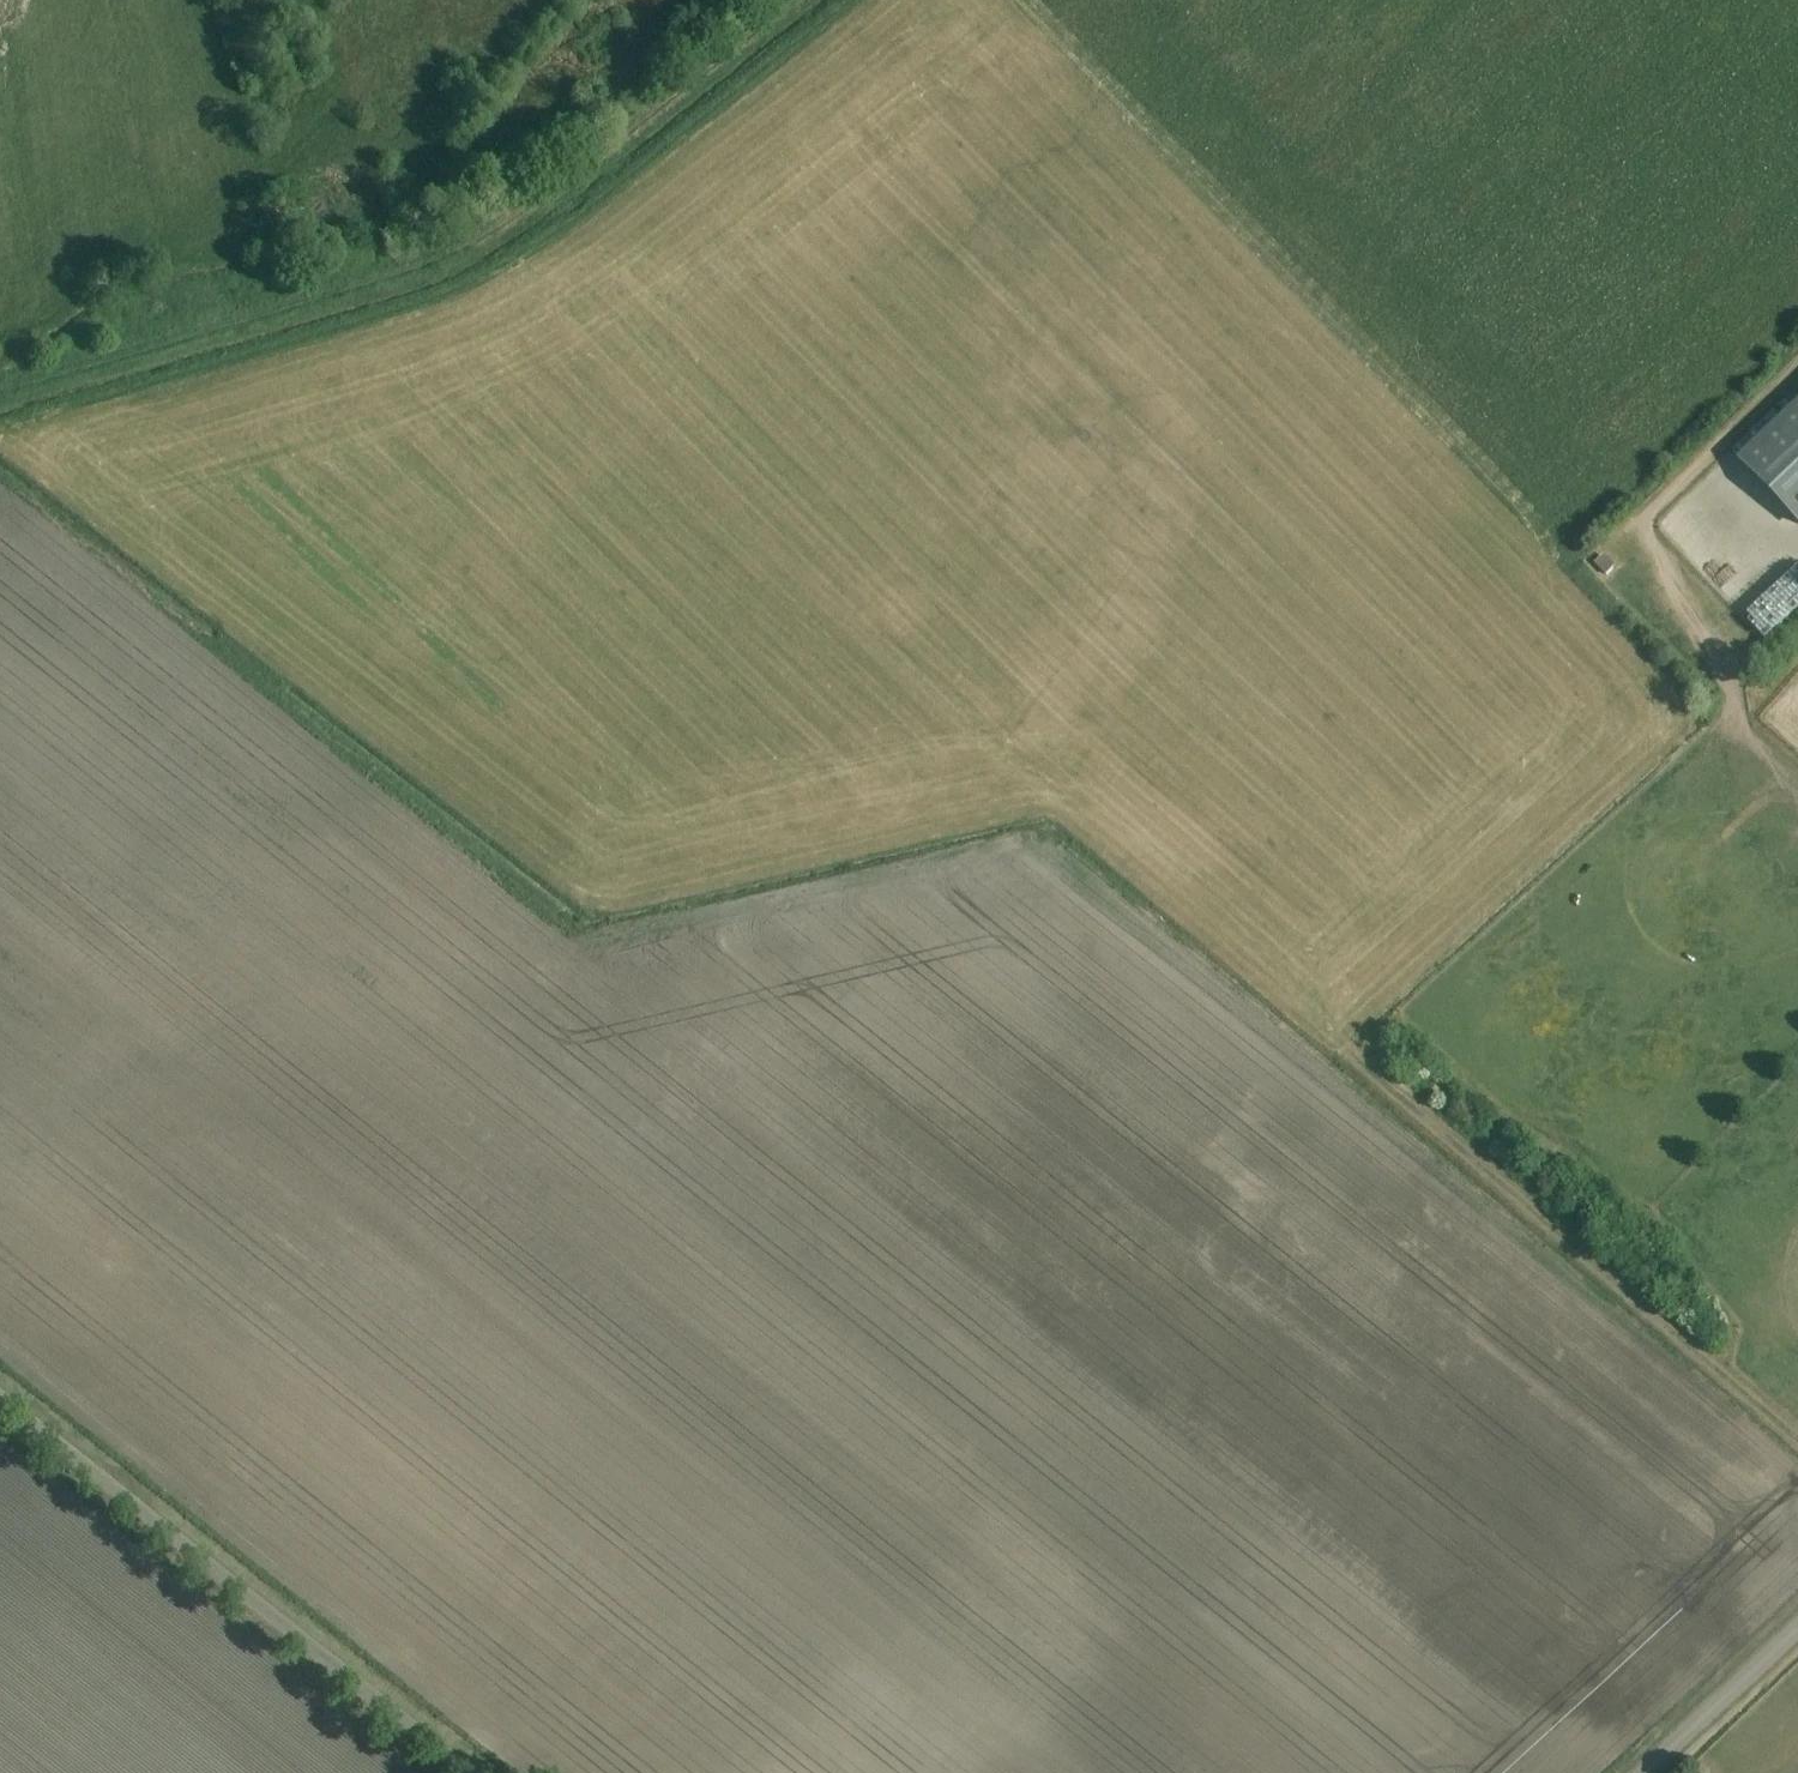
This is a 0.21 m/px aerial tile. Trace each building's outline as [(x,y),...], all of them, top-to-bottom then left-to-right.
[(1737,461),(1797,524),(1797,403),(1737,461)]
